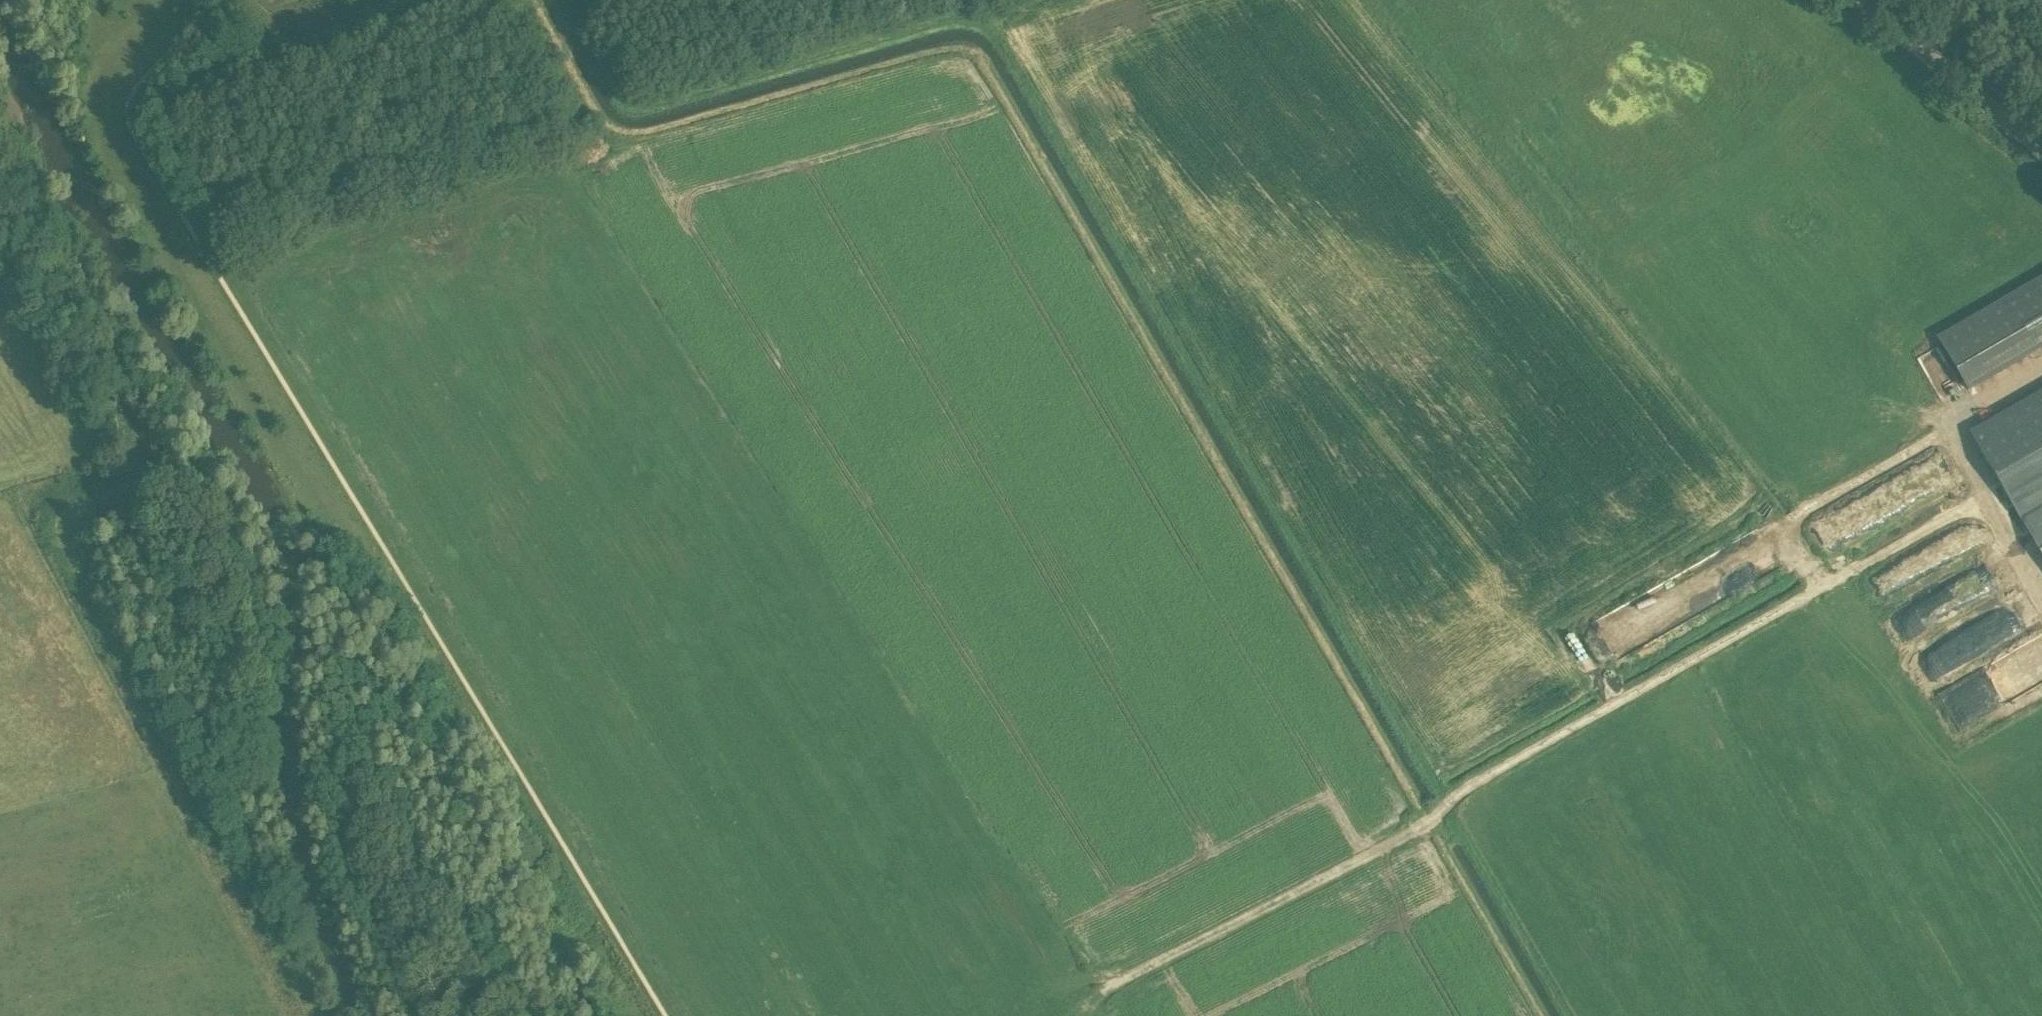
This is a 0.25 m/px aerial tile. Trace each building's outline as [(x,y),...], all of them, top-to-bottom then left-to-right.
[(2041,346),(2041,277),(1937,337),(1967,389),(2041,346)] [(1972,434),(2041,555),(2041,393),(1972,434)] [(1930,569),(1914,543),(1870,571),(1886,596),(1930,569)] [(1832,556),(1838,566),(1855,557),(1850,547),(1832,556)] [(2009,697),(2014,705),(2041,689),(2041,629),(1941,685),(1962,722),(2009,697)] [(1933,674),(1957,659),(1946,642),(1923,657),(1933,674)]
